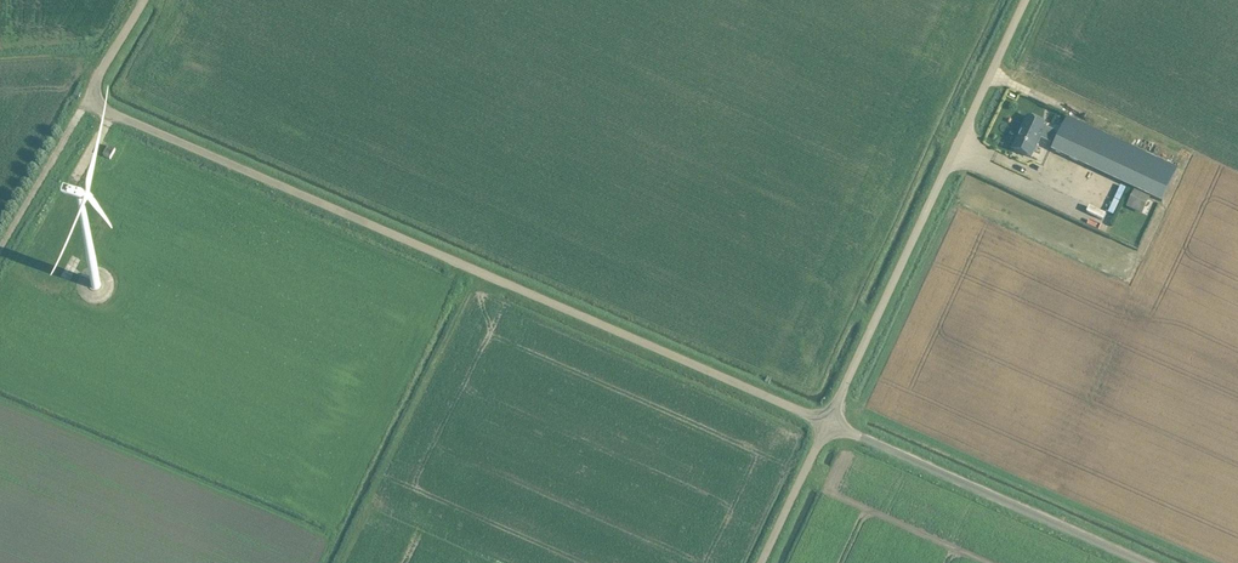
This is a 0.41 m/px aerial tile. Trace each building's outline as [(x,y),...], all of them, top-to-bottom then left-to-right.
[(1020,136),(1013,150),(1031,158),(1040,138),(1050,143),(1055,132),(1045,127),(1046,125),(1027,117),(1022,127),(1018,135),(1020,136)] [(1067,117),(1051,150),(1118,182),(1162,202),(1177,169),(1134,148),(1122,143),(1067,117)] [(1135,192),(1127,208),(1138,213),(1146,197),(1135,192)] [(1119,230),(1122,224),(1097,213),(1095,220),(1119,230)] [(77,276),(88,254),(80,250),(69,272),(77,276)]
